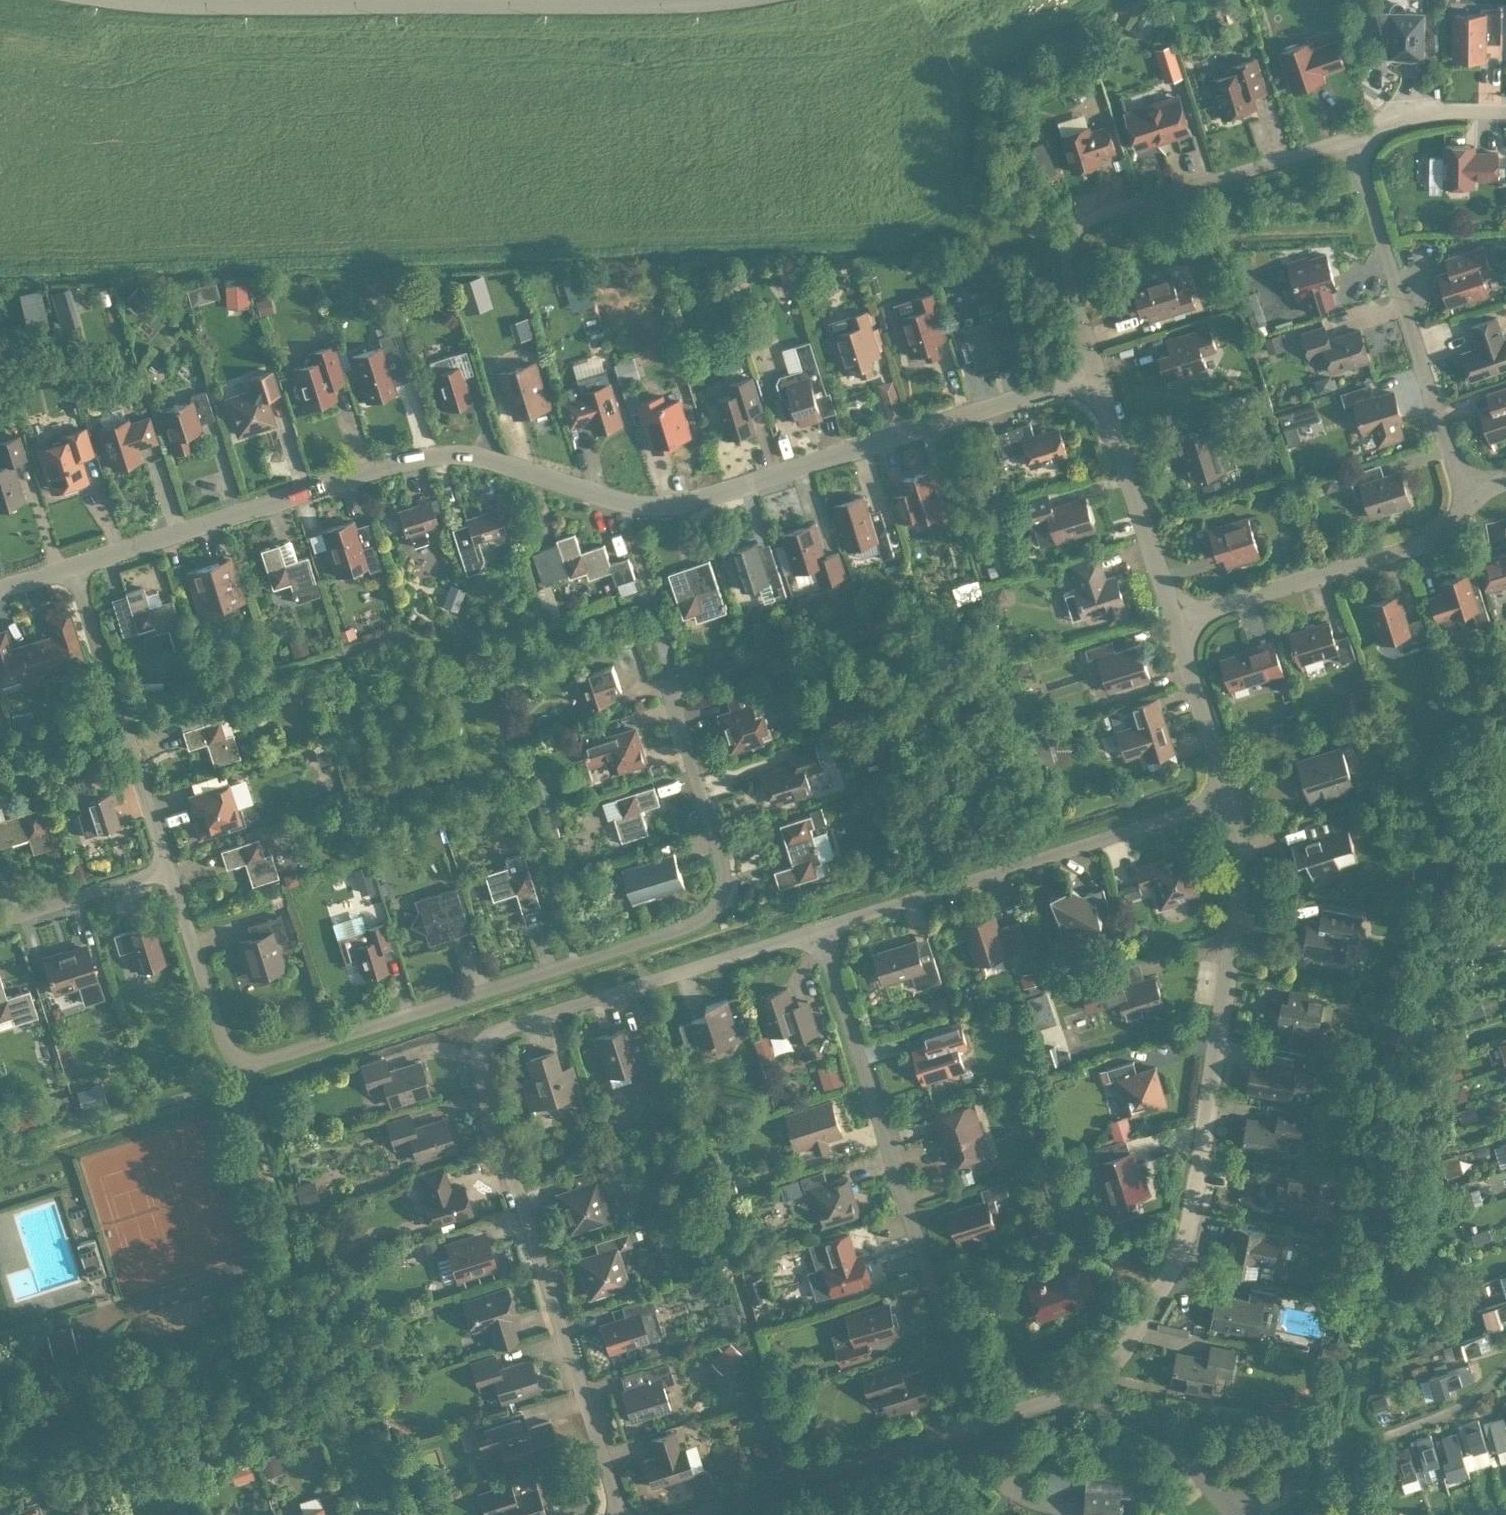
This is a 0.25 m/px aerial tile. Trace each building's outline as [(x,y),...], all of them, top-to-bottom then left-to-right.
[(1390,56),(1390,57),(1391,58),(1392,59),(1394,60),(1396,60),(1397,60),(1398,59),(1399,58),(1400,58),(1400,57),(1400,56),(1401,55),(1422,55),(1423,11),(1405,11),(1405,9),(1404,6),(1403,3),(1400,2),(1397,1),(1394,2),(1392,3),(1390,5),(1390,8),(1390,11),(1378,10),(1389,55),(1390,56)] [(1454,56),(1483,56),(1483,40),(1499,40),(1499,7),(1481,6),(1481,12),(1455,12),(1454,56)] [(1320,70),(1342,62),(1335,40),(1312,47),(1310,40),(1279,50),(1292,88),(1323,78),(1320,70)] [(1082,41),(1059,55),(1063,61),(1086,48),(1082,41)] [(1219,101),(1223,115),(1254,105),(1252,98),(1265,93),(1254,57),(1231,64),(1231,65),(1226,66),(1224,70),(1225,74),(1211,78),(1215,90),(1213,90),(1216,102),(1219,101)] [(1156,138),(1187,128),(1177,96),(1173,98),(1170,96),(1161,99),(1159,102),(1126,113),(1137,144),(1143,142),(1145,144),(1155,141),(1156,138)] [(1099,161),(1097,155),(1114,149),(1107,125),(1089,130),(1087,125),(1061,133),(1073,169),(1099,161)] [(1443,182),(1443,184),(1473,184),(1473,176),(1497,177),(1497,151),(1474,151),(1474,144),(1444,143),(1443,154),(1429,154),(1429,182),(1443,182)] [(1489,269),(1482,244),(1443,256),(1447,270),(1439,273),(1448,303),(1487,291),(1481,272),(1489,269)] [(1336,286),(1325,252),(1308,257),(1307,255),(1287,261),(1299,298),(1303,297),(1307,310),(1333,302),(1329,288),(1336,286)] [(1149,318),(1194,304),(1189,286),(1176,290),(1170,270),(1132,282),(1136,296),(1127,299),(1131,311),(1146,306),(1149,318)] [(235,274),(213,275),(215,301),(236,300),(235,274)] [(481,274),(453,283),(463,314),(490,305),(481,274)] [(934,340),(945,336),(931,291),(914,297),(918,309),(898,316),(910,354),(924,349),(927,358),(939,355),(934,340)] [(968,343),(975,366),(994,361),(988,341),(1011,334),(1003,308),(979,315),(980,321),(952,330),(957,346),(968,343)] [(852,326),(832,332),(834,338),(831,339),(834,349),(837,348),(844,370),(858,366),(861,375),(873,371),(868,356),(880,353),(866,309),(848,314),(852,326)] [(1461,352),(1469,377),(1505,364),(1505,337),(1503,338),(1495,315),(1471,323),(1478,346),(1461,352)] [(1324,324),(1301,331),(1308,356),(1321,352),(1326,355),(1331,369),(1369,357),(1360,328),(1329,338),(1324,324)] [(1202,352),(1215,348),(1208,325),(1166,338),(1170,351),(1158,354),(1166,378),(1206,366),(1202,352)] [(395,389),(386,360),(400,356),(392,330),(377,335),(381,345),(351,354),(365,399),(395,389)] [(1274,332),(1274,344),(1288,344),(1289,333),(1274,332)] [(785,338),(772,341),(778,365),(791,362),(785,338)] [(825,389),(809,338),(794,343),(801,367),(781,373),(776,382),(787,415),(796,412),(799,422),(821,415),(814,393),(825,389)] [(298,395),(301,395),(304,405),(334,396),(332,390),(345,386),(331,344),(314,349),(315,353),(305,356),(303,360),(304,364),(292,367),(297,381),(294,382),(292,386),(294,393),(298,395)] [(461,375),(472,371),(465,348),(427,360),(430,368),(434,370),(445,407),(468,400),(461,375)] [(515,415),(554,403),(549,387),(542,390),(533,361),(495,373),(501,393),(508,391),(515,415)] [(577,375),(579,381),(567,385),(571,398),(563,400),(571,424),(590,418),(594,430),(622,421),(605,366),(577,375)] [(937,373),(943,388),(954,384),(948,369),(937,373)] [(226,397),(237,433),(273,421),(265,395),(277,391),(270,370),(248,376),(252,388),(226,397)] [(676,438),(690,434),(680,403),(695,398),(687,372),(672,377),(678,394),(663,399),(662,394),(638,401),(653,450),(677,443),(676,438)] [(865,378),(871,410),(890,407),(884,374),(865,378)] [(728,435),(754,428),(750,413),(762,410),(751,375),(728,382),(731,393),(716,397),(728,435)] [(1369,384),(1343,393),(1347,407),(1355,405),(1363,431),(1374,427),(1378,442),(1401,435),(1397,420),(1401,419),(1392,390),(1372,396),(1369,384)] [(1480,408),(1490,438),(1505,433),(1505,385),(1484,392),(1488,405),(1480,408)] [(171,451),(194,444),(190,431),(201,427),(199,421),(213,417),(204,389),(189,394),(191,399),(177,403),(176,401),(172,403),(173,405),(158,409),(171,451)] [(1179,433),(1192,478),(1223,469),(1209,425),(1220,422),(1216,407),(1191,415),(1195,428),(1179,433)] [(111,467),(140,457),(136,446),(156,439),(148,415),(128,421),(127,418),(99,427),(111,467)] [(992,432),(1000,457),(1026,449),(1031,464),(1067,452),(1059,426),(1034,434),(1030,421),(992,432)] [(38,447),(51,489),(57,487),(62,490),(78,485),(80,480),(86,478),(79,455),(91,451),(83,426),(61,434),(63,439),(38,447)] [(22,498),(10,461),(24,457),(17,434),(0,439),(0,505),(22,498)] [(902,488),(890,491),(899,519),(908,516),(910,520),(949,507),(935,463),(898,475),(902,488)] [(1374,464),(1348,472),(1356,497),(1361,495),(1366,498),(1371,513),(1384,509),(1387,510),(1395,508),(1396,505),(1409,501),(1399,470),(1381,476),(1377,473),(1374,464)] [(1045,520),(1051,523),(1056,538),(1094,527),(1084,496),(1052,506),(1047,492),(1024,500),(1031,524),(1045,520)] [(404,533),(408,531),(412,544),(427,539),(424,527),(437,522),(433,511),(441,508),(437,497),(430,499),(428,494),(416,498),(417,502),(397,509),(404,533)] [(882,557),(893,553),(885,524),(874,528),(863,494),(833,503),(847,547),(876,538),(882,557)] [(464,517),(465,519),(449,524),(463,569),(476,565),(481,556),(476,540),(491,535),(492,538),(495,540),(502,537),(503,534),(502,531),(505,530),(496,502),(484,506),(485,510),(464,517)] [(1247,516),(1209,528),(1213,542),(1204,544),(1208,556),(1223,552),(1226,563),(1259,553),(1247,516)] [(368,570),(380,566),(372,542),(361,546),(352,519),(321,529),(335,574),(366,564),(368,570)] [(845,575),(837,551),(823,555),(813,522),(782,532),(794,570),(814,564),(820,582),(845,575)] [(588,577),(611,569),(615,582),(634,576),(628,556),(610,562),(603,542),(581,550),(574,531),(556,537),(569,575),(586,570),(588,577)] [(786,595),(782,583),(778,569),(767,573),(757,540),(729,549),(741,588),(769,579),(771,586),(775,598),(786,595)] [(318,592),(315,581),(306,554),(283,561),(278,542),(257,549),(269,587),(288,581),(294,600),(318,592)] [(1479,559),(1488,588),(1505,583),(1505,551),(1479,559)] [(1122,606),(1127,604),(1116,570),(1105,574),(1098,552),(1069,561),(1076,583),(1071,585),(1072,587),(1063,590),(1069,609),(1078,606),(1082,619),(1110,610),(1113,618),(1125,614),(1122,606)] [(200,611),(242,598),(229,558),(187,571),(200,611)] [(708,558),(686,566),(668,572),(683,617),(694,613),(696,620),(726,610),(725,605),(726,605),(725,601),(723,601),(708,558)] [(1466,572),(1442,579),(1444,586),(1430,591),(1438,616),(1453,611),(1454,614),(1473,608),(1477,621),(1490,617),(1476,574),(1467,576),(1466,572)] [(142,585),(124,591),(136,629),(153,624),(155,631),(168,627),(174,646),(185,643),(171,597),(148,604),(142,585)] [(1402,648),(1427,640),(1420,617),(1406,621),(1398,593),(1369,603),(1381,641),(1398,635),(1402,648)] [(50,632),(31,638),(40,667),(84,654),(69,605),(44,613),(50,632)] [(1328,620),(1290,632),(1294,645),(1292,646),(1291,648),(1293,656),(1295,657),(1297,656),(1299,661),(1337,649),(1340,660),(1354,656),(1347,633),(1333,637),(1328,620)] [(40,667),(31,638),(12,644),(6,625),(0,627),(0,681),(1,683),(18,678),(17,675),(40,667)] [(302,634),(287,639),(292,656),(307,651),(302,634)] [(1109,689),(1149,676),(1138,642),(1114,650),(1111,639),(1084,647),(1088,660),(1098,656),(1109,689)] [(1273,641),(1221,658),(1225,672),(1223,672),(1221,674),(1224,682),(1226,683),(1228,682),(1230,687),(1268,675),(1271,686),(1285,682),(1273,641)] [(612,699),(609,693),(621,689),(613,663),(577,674),(587,707),(612,699)] [(762,709),(756,711),(753,703),(760,701),(756,690),(728,698),(731,708),(718,712),(730,750),(751,743),(752,747),(764,744),(762,740),(765,739),(762,729),(768,727),(762,709)] [(1146,758),(1174,749),(1169,734),(1167,734),(1164,722),(1165,722),(1156,694),(1129,702),(1136,726),(1123,730),(1130,752),(1143,748),(1146,758)] [(223,703),(198,711),(202,723),(182,729),(187,747),(206,741),(213,764),(240,755),(223,703)] [(635,727),(607,736),(603,723),(579,731),(589,762),(607,756),(611,770),(645,759),(635,727)] [(822,765),(820,760),(814,741),(790,749),(795,762),(764,772),(773,801),(811,789),(807,775),(809,769),(822,765)] [(1340,745),(1298,758),(1302,771),(1293,775),(1296,786),(1306,783),(1310,796),(1352,783),(1340,745)] [(76,812),(84,835),(119,824),(113,803),(117,802),(113,789),(93,796),(88,782),(72,787),(80,811),(76,812)] [(193,821),(198,837),(244,823),(239,806),(235,807),(227,782),(189,794),(197,820),(193,821)] [(641,808),(659,802),(653,784),(616,796),(621,813),(614,815),(622,839),(648,831),(641,808)] [(779,886),(829,870),(825,855),(820,856),(809,823),(823,819),(818,804),(809,807),(811,813),(780,823),(793,863),(774,869),(779,886)] [(51,845),(38,805),(0,817),(0,844),(27,836),(32,851),(51,845)] [(1353,811),(1330,818),(1334,830),(1291,844),(1296,861),(1305,858),(1310,873),(1339,864),(1335,849),(1353,843),(1348,827),(1357,824),(1353,811)] [(251,884),(278,875),(270,851),(263,853),(258,836),(220,848),(225,866),(244,861),(251,884)] [(492,898),(515,891),(520,909),(539,904),(522,851),(503,856),(506,865),(483,872),(492,898)] [(636,899),(684,884),(673,852),(626,867),(636,899)] [(1175,899),(1199,891),(1187,853),(1138,869),(1143,882),(1154,878),(1158,890),(1154,891),(1159,908),(1176,902),(1175,899)] [(414,898),(418,909),(411,921),(424,929),(428,940),(459,931),(459,932),(471,928),(462,902),(461,903),(455,885),(414,898)] [(1072,887),(1050,894),(1062,933),(1101,921),(1099,913),(1110,910),(1103,886),(1081,893),(1072,887)] [(345,903),(320,911),(324,925),(350,917),(345,903)] [(1355,939),(1360,914),(1323,907),(1320,921),(1309,918),(1303,950),(1342,957),(1346,937),(1355,939)] [(992,913),(965,922),(978,960),(1003,952),(1004,954),(1027,947),(1018,919),(997,926),(992,913)] [(274,940),(286,936),(279,914),(267,918),(271,931),(240,941),(250,973),(282,963),(274,940)] [(365,926),(336,935),(345,964),(358,960),(363,976),(387,969),(380,946),(389,943),(381,918),(364,924),(365,926)] [(137,969),(164,960),(152,921),(114,933),(119,948),(129,945),(137,969)] [(916,938),(875,951),(885,981),(911,973),(916,986),(941,978),(933,954),(922,957),(916,938)] [(84,1000),(102,995),(87,945),(71,950),(61,950),(43,956),(54,991),(78,983),(84,1000)] [(1501,957),(1498,948),(1478,952),(1480,962),(1501,957)] [(1154,974),(1123,984),(1119,970),(1081,983),(1089,1008),(1116,999),(1121,1002),(1126,1016),(1164,1004),(1154,974)] [(11,1014),(14,1022),(37,1015),(28,988),(6,995),(0,978),(0,1018),(11,1014)] [(769,1033),(788,1027),(792,1038),(816,1030),(805,995),(792,999),(787,986),(757,995),(769,1033)] [(1277,1026),(1289,1028),(1287,1039),(1304,1042),(1306,1031),(1316,1033),(1323,995),(1290,988),(1288,1000),(1272,997),(1270,1009),(1279,1011),(1277,1026)] [(691,1019),(693,1026),(699,1045),(717,1040),(718,1044),(730,1050),(736,1038),(740,1037),(739,1036),(747,1034),(735,996),(727,998),(727,997),(706,1004),(709,1013),(691,1019)] [(1485,1011),(1480,998),(1458,1006),(1463,1018),(1485,1011)] [(1413,1017),(1389,1012),(1383,1040),(1407,1045),(1413,1017)] [(927,1044),(916,1048),(925,1079),(964,1066),(957,1047),(967,1044),(959,1019),(923,1031),(927,1044)] [(632,1079),(652,1073),(644,1050),(633,1054),(624,1026),(595,1035),(607,1073),(628,1067),(632,1079)] [(1307,1079),(1312,1053),(1270,1046),(1267,1059),(1253,1057),(1246,1098),(1248,1088),(1289,1096),(1293,1076),(1307,1079)] [(522,1081),(531,1108),(581,1092),(574,1070),(561,1074),(554,1050),(528,1058),(534,1077),(522,1081)] [(383,1056),(360,1063),(367,1088),(379,1084),(385,1087),(390,1103),(428,1090),(418,1060),(388,1070),(383,1056)] [(1129,1113),(1166,1102),(1155,1065),(1136,1071),(1133,1059),(1106,1067),(1109,1079),(1118,1077),(1129,1113)] [(1459,1063),(1446,1067),(1449,1079),(1463,1075),(1459,1063)] [(1450,1085),(1455,1100),(1468,1096),(1463,1081),(1450,1085)] [(101,1082),(74,1089),(79,1107),(106,1100),(101,1082)] [(831,1099),(787,1113),(798,1146),(813,1141),(816,1150),(828,1146),(825,1137),(841,1132),(831,1099)] [(990,1151),(974,1100),(932,1113),(948,1164),(990,1151)] [(1456,1108),(1461,1122),(1478,1116),(1473,1103),(1456,1108)] [(1298,1138),(1303,1113),(1279,1108),(1276,1123),(1247,1117),(1241,1147),(1280,1154),(1284,1136),(1298,1138)] [(409,1113),(385,1120),(393,1145),(406,1141),(411,1144),(416,1158),(454,1146),(444,1117),(413,1127),(409,1113)] [(1126,1114),(1107,1120),(1114,1141),(1133,1135),(1126,1114)] [(1149,1193),(1143,1172),(1138,1174),(1130,1150),(1092,1162),(1097,1178),(1104,1176),(1113,1204),(1115,1203),(1119,1213),(1115,1215),(1115,1216),(1141,1208),(1141,1206),(1139,1207),(1136,1199),(1138,1199),(1137,1197),(1149,1193)] [(1441,1157),(1446,1175),(1462,1170),(1457,1152),(1441,1157)] [(606,1163),(593,1167),(597,1180),(610,1176),(606,1163)] [(442,1167),(421,1174),(428,1195),(421,1197),(430,1224),(470,1211),(462,1184),(449,1188),(442,1167)] [(399,1186),(412,1183),(408,1168),(395,1171),(399,1186)] [(820,1226),(861,1213),(849,1172),(826,1179),(823,1169),(800,1176),(804,1189),(808,1188),(820,1226)] [(1312,1215),(1319,1177),(1286,1170),(1284,1182),(1268,1179),(1266,1191),(1275,1193),(1273,1208),(1312,1215)] [(737,1190),(734,1179),(717,1184),(720,1194),(737,1190)] [(984,1199),(948,1210),(957,1237),(972,1232),(974,1235),(977,1236),(980,1236),(983,1234),(984,1232),(984,1228),(995,1225),(990,1209),(997,1207),(994,1196),(1008,1192),(1004,1180),(980,1187),(984,1199)] [(570,1228),(604,1217),(593,1182),(559,1193),(570,1228)] [(1265,1229),(1234,1223),(1230,1242),(1232,1242),(1230,1251),(1228,1251),(1225,1266),(1239,1269),(1241,1272),(1246,1273),(1249,1271),(1257,1273),(1259,1259),(1273,1261),(1278,1234),(1265,1231),(1265,1229)] [(1471,1231),(1474,1242),(1492,1236),(1488,1225),(1471,1231)] [(626,1228),(614,1232),(618,1246),(630,1242),(626,1228)] [(833,1293),(871,1281),(862,1252),(856,1254),(849,1232),(824,1239),(831,1262),(824,1264),(833,1293)] [(455,1278),(495,1265),(488,1241),(477,1245),(473,1233),(444,1242),(447,1252),(434,1256),(442,1279),(455,1275),(455,1278)] [(625,1282),(614,1247),(579,1258),(591,1293),(625,1282)] [(1067,1307),(1095,1297),(1085,1266),(1043,1281),(1041,1276),(1028,1281),(1044,1327),(1071,1318),(1067,1307)] [(753,1300),(767,1296),(760,1275),(746,1279),(753,1300)] [(1448,1301),(1463,1294),(1459,1284),(1443,1292),(1448,1301)] [(495,1343),(516,1337),(509,1316),(515,1314),(506,1286),(462,1299),(471,1328),(488,1323),(495,1343)] [(1272,1303),(1275,1291),(1250,1286),(1248,1298),(1217,1292),(1210,1324),(1257,1333),(1263,1302),(1272,1303)] [(624,1315),(600,1323),(608,1350),(646,1338),(638,1311),(654,1306),(651,1294),(620,1304),(624,1315)] [(1483,1307),(1489,1326),(1505,1321),(1503,1316),(1505,1315),(1505,1300),(1483,1307)] [(888,1303),(849,1314),(853,1327),(834,1332),(842,1361),(869,1353),(865,1339),(896,1330),(888,1303)] [(1452,1342),(1456,1357),(1492,1346),(1488,1331),(1452,1342)] [(1230,1374),(1235,1349),(1211,1344),(1208,1358),(1177,1352),(1171,1382),(1210,1390),(1214,1371),(1230,1374)] [(538,1387),(529,1358),(498,1368),(494,1354),(470,1362),(477,1386),(490,1382),(496,1385),(500,1399),(538,1387)] [(647,1380),(620,1388),(630,1419),(669,1407),(661,1383),(673,1379),(667,1358),(642,1366),(647,1380)] [(1475,1376),(1471,1362),(1429,1375),(1435,1395),(1452,1390),(1451,1384),(1475,1376)] [(890,1365),(862,1375),(870,1399),(883,1395),(889,1412),(927,1400),(918,1371),(899,1377),(899,1375),(895,1373),(893,1374),(890,1365)] [(704,1398),(723,1398),(722,1382),(703,1383),(704,1398)] [(1389,1406),(1385,1393),(1370,1397),(1374,1410),(1389,1406)] [(506,1461),(516,1458),(557,1445),(548,1419),(526,1426),(521,1411),(474,1425),(481,1449),(500,1443),(506,1461)] [(1482,1422),(1491,1449),(1496,1447),(1500,1459),(1505,1457),(1505,1429),(1502,1416),(1482,1422)] [(1466,1467),(1490,1459),(1477,1418),(1458,1424),(1466,1449),(1461,1451),(1466,1467)] [(656,1453),(643,1458),(651,1484),(691,1472),(683,1445),(678,1446),(673,1430),(649,1437),(653,1450),(655,1449),(656,1453)] [(1454,1433),(1440,1437),(1446,1454),(1441,1456),(1447,1476),(1466,1470),(1454,1433)] [(1427,1477),(1442,1473),(1430,1434),(1415,1438),(1427,1477)] [(1394,1452),(1389,1454),(1394,1470),(1399,1469),(1405,1490),(1419,1486),(1408,1447),(1394,1451),(1394,1452)] [(1118,1494),(1136,1495),(1137,1477),(1115,1476),(1114,1493),(1087,1491),(1085,1514),(1117,1514),(1118,1494)] [(544,1512),(536,1485),(513,1492),(509,1481),(477,1491),(484,1514),(501,1509),(503,1514),(535,1514),(544,1512)] [(340,1514),(332,1490),(319,1494),(323,1505),(293,1514),(338,1514),(340,1514)]
